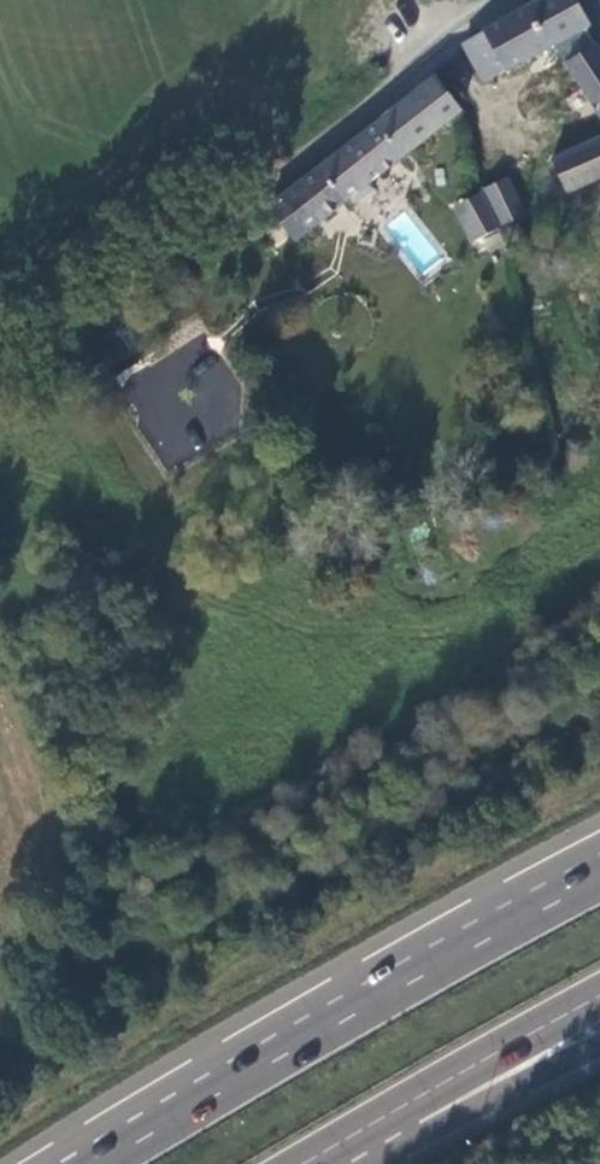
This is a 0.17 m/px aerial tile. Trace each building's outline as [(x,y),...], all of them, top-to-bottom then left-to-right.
[(586,28),(592,24),(578,0),(540,0),(463,42),(485,83),(555,45),(577,79),(548,95),(559,115),(577,106),(580,112),(588,108),(585,102),(590,99),(599,114),(599,49),(586,28)] [(463,110),(435,74),(378,120),(377,119),(266,205),(297,242),(463,110)] [(546,167),(542,161),(505,178),(482,190),(501,229),(525,217),(524,215),(569,195),(568,193),(599,179),(599,143),(546,167)] [(472,243),(496,230),(477,193),(452,206),(472,243)] [(593,215),(599,212),(599,193),(586,199),(593,215)]
